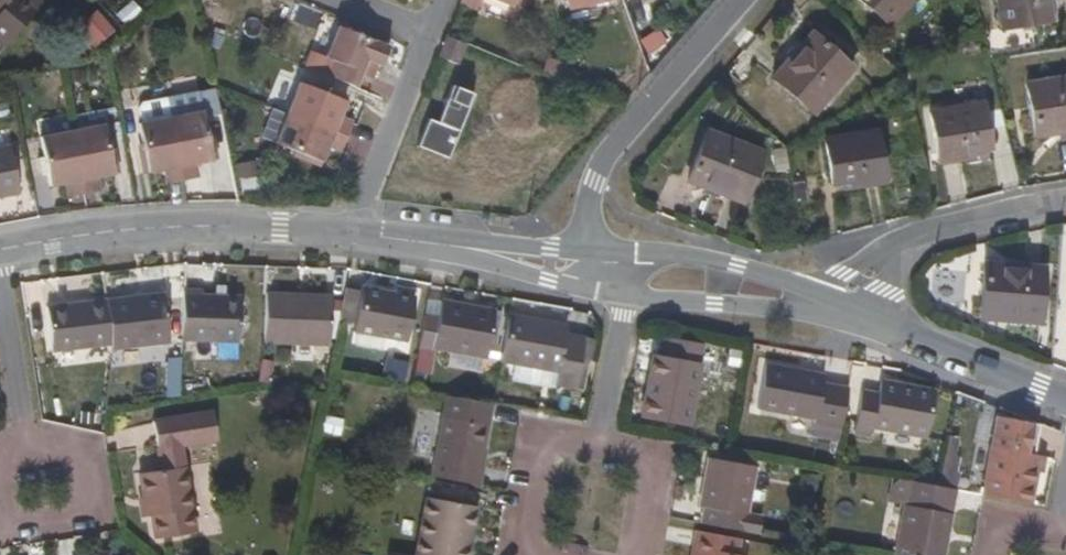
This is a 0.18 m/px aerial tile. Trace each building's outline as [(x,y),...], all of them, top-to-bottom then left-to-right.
[(12,0),(0,0),(0,13),(12,0)] [(568,13),(622,2),(621,0),(565,0),(568,13)] [(912,0),(858,0),(889,26),(912,0)] [(1002,29),(1053,20),(1050,0),(998,0),(1002,29)] [(357,89),(368,61),(383,66),(390,49),(337,28),(326,58),(336,62),(329,78),(357,89)] [(815,110),(853,67),(813,33),(775,76),(815,110)] [(446,36),(437,60),(465,71),(475,47),(446,36)] [(1028,85),(1036,136),(1065,131),(1065,79),(1028,85)] [(349,138),(354,124),(339,118),(346,102),(301,84),(288,114),(349,138)] [(418,147),(448,159),(474,95),(451,86),(436,124),(428,121),(418,147)] [(611,92),(607,102),(621,108),(629,99),(611,92)] [(990,150),(985,108),(931,115),(937,165),(966,162),(965,153),(990,150)] [(199,178),(196,164),(213,162),(203,111),(171,117),(183,181),(199,178)] [(349,138),(288,114),(276,144),(322,162),(328,147),(343,153),(349,138)] [(164,170),(167,184),(183,181),(171,117),(139,124),(148,173),(164,170)] [(85,195),(101,192),(98,179),(115,176),(106,126),(73,132),(85,195)] [(881,180),(875,130),(821,136),(826,179),(850,176),(851,184),(881,180)] [(85,195),(73,132),(41,138),(50,188),(66,185),(68,198),(85,195)] [(743,202),(761,154),(707,133),(688,181),(743,202)] [(19,194),(10,147),(0,149),(0,198),(19,194)] [(985,265),(981,317),(1039,321),(1042,269),(985,265)] [(355,331),(406,340),(414,297),(411,296),(412,291),(395,288),(394,293),(362,287),(355,331)] [(240,298),(216,296),(202,296),(202,290),(184,289),(182,338),(238,341),(240,298)] [(266,295),(264,343),(327,346),(329,306),(299,305),(299,297),(266,295)] [(112,351),(168,344),(162,297),(107,304),(112,344),(112,351)] [(329,298),(299,297),(299,305),(329,306),(329,298)] [(107,299),(47,307),(54,352),(112,344),(107,304),(107,299)] [(487,357),(495,309),(442,300),(434,348),(487,357)] [(558,372),(566,325),(509,314),(500,360),(558,372)] [(421,334),(414,363),(428,366),(435,338),(421,334)] [(653,356),(643,418),(687,427),(701,344),(669,338),(665,359),(653,356)] [(815,420),(815,422),(842,427),(849,389),(822,384),(824,375),(765,364),(757,409),(815,420)] [(934,390),(879,381),(877,395),(861,392),(854,429),(870,431),(871,427),(926,437),(934,390)] [(489,405),(444,397),(430,477),(476,485),(489,405)] [(209,412),(152,420),(160,471),(185,467),(182,443),(213,438),(209,412)] [(992,447),(997,417),(989,416),(985,446),(992,447)] [(1037,467),(1039,456),(1027,454),(1032,422),(997,417),(992,447),(983,495),(1031,504),(1037,467)] [(703,525),(745,532),(755,468),(709,460),(700,508),(706,509),(703,525)] [(155,539),(194,532),(185,467),(160,471),(142,474),(148,517),(152,517),(155,539)] [(907,481),(894,554),(944,554),(957,490),(939,487),(907,481)] [(476,507),(427,498),(417,554),(467,554),(476,507)] [(740,540),(697,533),(693,554),(738,554),(740,540)]
